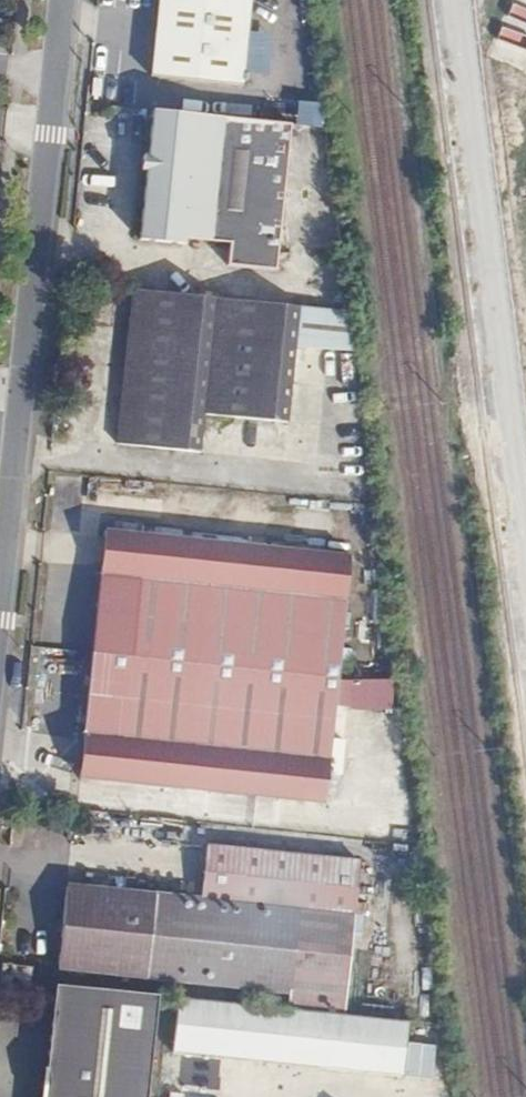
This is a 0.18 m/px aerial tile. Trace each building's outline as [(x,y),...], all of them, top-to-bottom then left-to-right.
[(144,72),(236,82),(245,0),(153,0),(144,72)] [(273,1),(276,32),(297,30),(293,0),(283,0),(273,1)] [(250,263),(264,116),(127,101),(114,232),(161,238),(161,232),(203,237),(202,259),(250,263)] [(280,418),(293,302),(129,285),(110,438),(193,448),(199,409),(280,418)] [(85,648),(332,676),(347,553),(100,523),(85,648)] [(316,802),(332,676),(85,648),(70,772),(316,802)] [(346,682),(347,712),(388,710),(387,680),(346,682)] [(83,903),(84,882),(69,880),(64,918),(83,903)] [(302,911),(84,882),(83,903),(64,918),(57,966),(257,991),(292,995),(302,911)] [(0,972),(0,995),(26,997),(27,975),(0,972)] [(291,1004),(292,995),(257,991),(257,1001),(291,1004)] [(160,1004),(59,993),(44,1096),(148,1096),(160,1004)] [(405,1090),(411,1031),(182,1006),(175,1063),(405,1090)]
